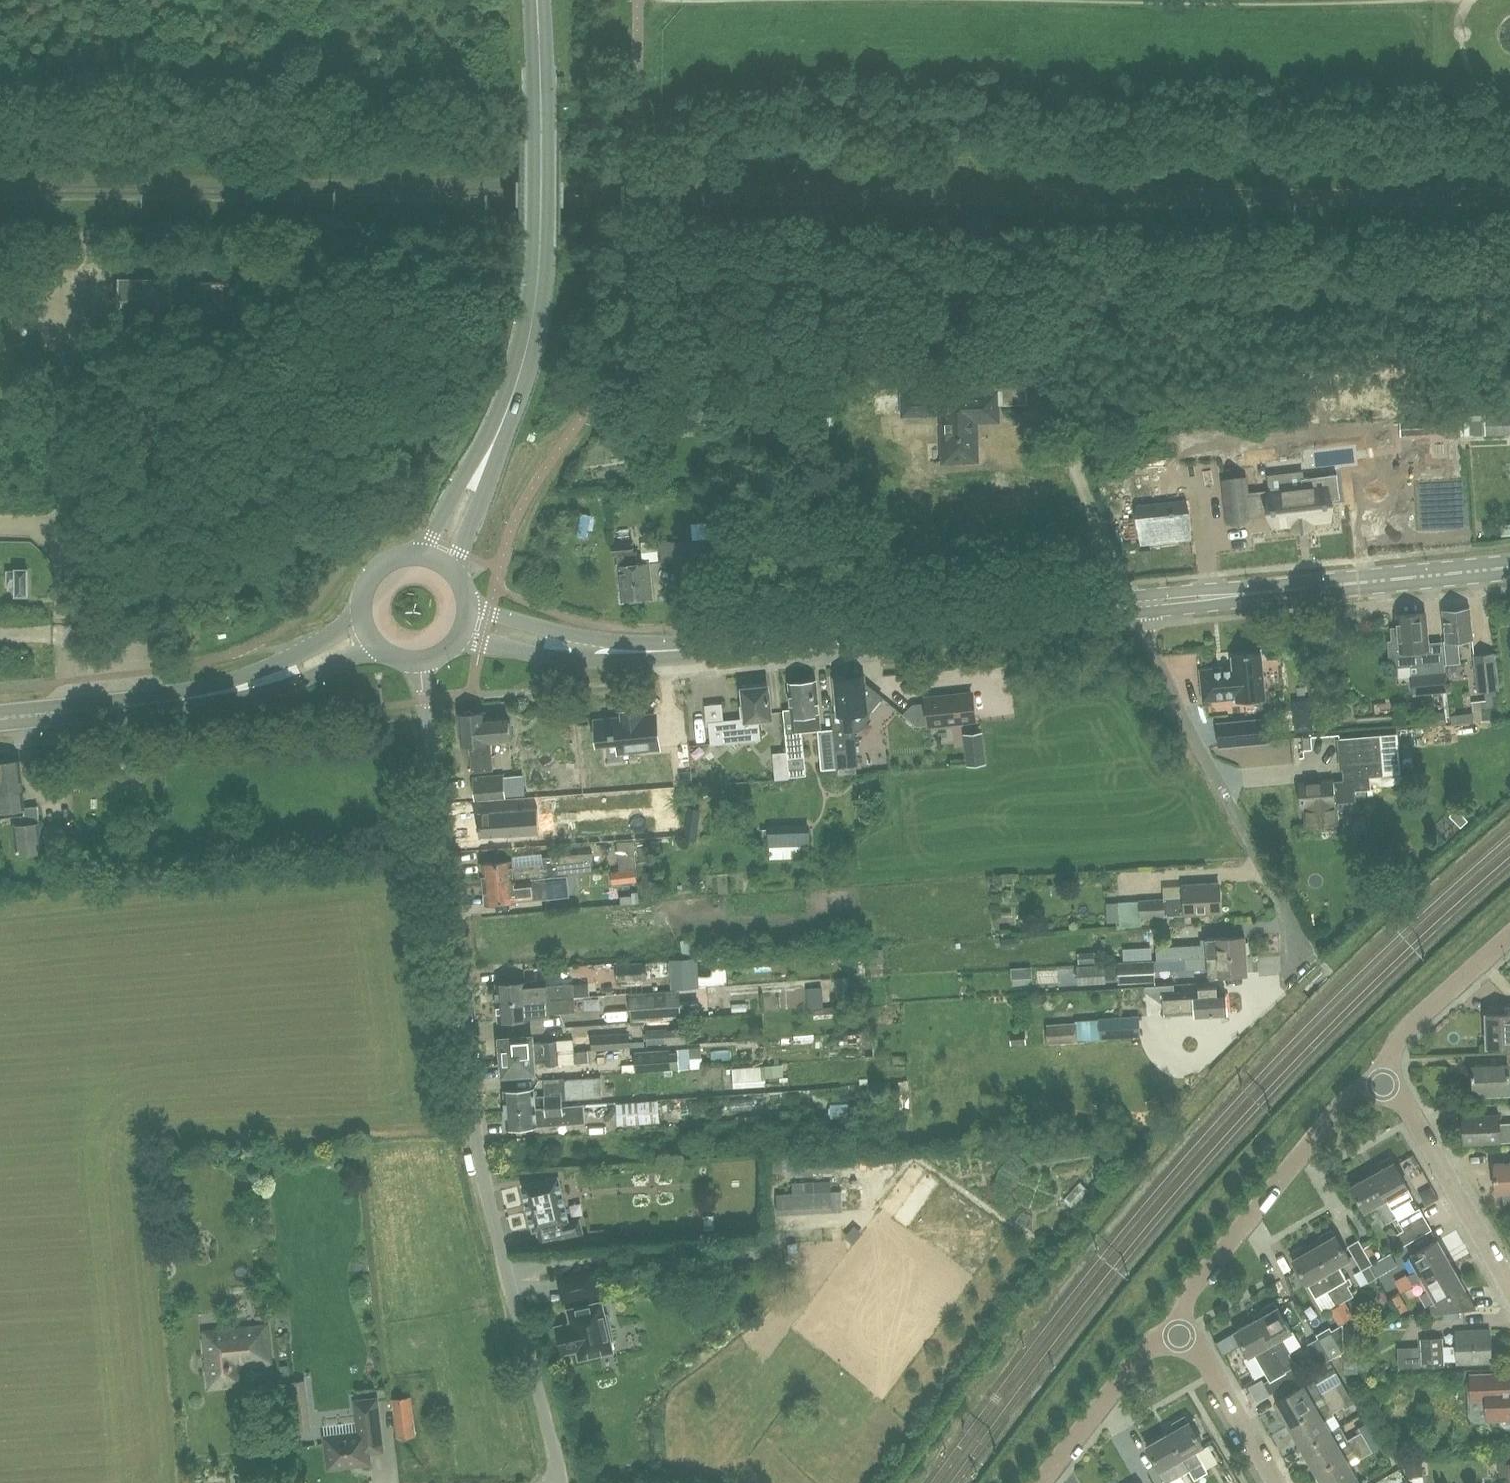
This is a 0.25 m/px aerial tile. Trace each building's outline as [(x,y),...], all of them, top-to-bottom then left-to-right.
[(174,280),(174,278),(119,278),(119,315),(174,315),(174,314),(228,314),(228,313),(253,313),(253,281),(228,281),(228,280),(174,280)] [(948,462),(978,461),(977,420),(998,419),(997,392),(946,393),(948,462)] [(904,414),(932,413),(931,394),(903,395),(904,414)] [(1485,415),(1486,435),(1509,434),(1509,415),(1485,415)] [(1446,417),(1419,418),(1400,419),(1400,421),(1401,435),(1447,433),(1446,417)] [(1272,508),(1274,526),(1295,523),(1296,528),(1315,526),(1314,523),(1330,521),(1328,500),(1340,498),(1337,474),(1302,478),(1303,488),(1270,492),(1271,493),(1247,496),(1245,478),(1223,481),(1228,522),(1250,519),(1249,511),(1272,508)] [(1461,491),(1461,483),(1431,485),(1432,502),(1451,501),(1450,492),(1461,491)] [(1175,538),(1169,504),(1145,508),(1151,542),(1175,538)] [(1509,535),(1509,524),(1501,525),(1502,536),(1509,535)] [(712,556),(710,538),(705,538),(660,543),(662,562),(707,557),(712,556)] [(634,563),(633,553),(634,553),(633,541),(612,543),(613,555),(618,555),(622,601),(652,598),(649,562),(634,563)] [(644,561),(660,560),(658,541),(643,542),(644,561)] [(28,596),(28,568),(15,568),(15,571),(7,571),(7,585),(15,585),(15,596),(28,596)] [(1447,664),(1461,662),(1459,640),(1473,639),(1469,607),(1443,610),(1447,641),(1444,642),(1447,664)] [(1397,615),(1399,630),(1391,631),(1392,640),(1388,640),(1390,657),(1397,665),(1402,665),(1429,662),(1428,649),(1429,649),(1425,612),(1397,615)] [(1265,698),(1261,652),(1232,655),(1233,667),(1201,671),(1204,699),(1236,696),(1237,701),(1265,698)] [(1500,718),(1496,690),(1500,689),(1495,652),(1473,654),(1477,692),(1485,691),(1485,699),(1472,701),(1475,721),(1500,718)] [(1413,695),(1448,691),(1445,670),(1412,674),(1413,695)] [(863,684),(862,676),(837,678),(839,699),(835,699),(836,712),(832,712),(833,729),(834,729),(837,767),(858,765),(853,711),(870,710),(882,695),(867,684),(863,684)] [(788,758),(805,756),(802,728),(821,726),(816,680),(789,683),(791,708),(783,709),(788,751),(787,752),(788,758)] [(740,706),(742,720),(709,724),(712,745),(760,739),(758,719),(771,718),(768,685),(767,686),(766,683),(759,683),(752,685),(752,687),(743,688),(745,706),(740,706)] [(972,693),(939,696),(942,724),(975,720),(972,693)] [(926,702),(915,703),(904,713),(919,725),(929,724),(926,702)] [(459,714),(462,744),(469,743),(471,771),(493,769),(491,741),(510,740),(509,734),(511,731),(511,723),(508,721),(508,715),(485,717),(485,711),(473,712),(471,711),(465,711),(463,713),(459,714)] [(1446,723),(1445,711),(1429,713),(1430,725),(1446,723)] [(627,742),(595,745),(596,758),(615,756),(616,766),(669,763),(667,739),(646,739),(645,723),(625,725),(627,742)] [(1231,742),(1244,740),(1242,723),(1229,724),(1231,742)] [(823,768),(837,767),(834,729),(833,729),(819,730),(823,768)] [(872,749),(886,750),(887,731),(873,730),(872,749)] [(984,764),(981,734),(965,736),(968,765),(974,765),(984,764)] [(1306,806),(1308,825),(1336,822),(1334,802),(1333,791),(1371,788),(1370,777),(1384,776),(1380,734),(1337,738),(1340,769),(1342,769),(1343,778),(1300,782),(1302,807),(1306,806)] [(1304,749),(1312,749),(1311,737),(1303,737),(1304,749)] [(788,758),(787,752),(774,753),(776,780),(790,779),(788,758)] [(21,814),(22,823),(12,824),(16,855),(44,852),(41,821),(40,821),(38,805),(25,806),(20,759),(8,760),(6,759),(0,759),(0,760),(0,816),(21,814)] [(689,763),(679,764),(681,779),(690,779),(689,763)] [(504,776),(504,774),(473,776),(475,799),(506,796),(506,798),(525,796),(523,774),(504,776)] [(714,783),(723,783),(722,774),(714,774),(714,783)] [(478,814),(480,834),(545,828),(543,808),(478,814)] [(700,818),(688,817),(685,839),(696,841),(700,818)] [(807,841),(807,832),(807,827),(787,828),(769,829),(770,849),(808,848),(807,841)] [(47,855),(69,852),(67,835),(45,837),(47,855)] [(635,868),(634,855),(618,856),(619,870),(635,868)] [(564,860),(564,857),(556,857),(542,859),(543,863),(512,867),(512,858),(482,861),(484,881),(537,876),(548,875),(548,876),(554,876),(568,875),(583,874),(597,873),(596,858),(582,860),(564,860)] [(51,883),(63,881),(61,862),(49,863),(51,883)] [(635,869),(613,872),(614,883),(636,881),(635,869)] [(486,902),(516,899),(516,901),(570,897),(568,875),(554,876),(548,876),(548,875),(537,876),(484,881),(486,902)] [(1141,917),(1186,914),(1222,911),(1219,880),(1184,883),(1184,895),(1164,896),(1165,898),(1140,900),(1141,917)] [(640,903),(639,893),(633,893),(634,896),(622,897),(622,904),(640,903)] [(1127,961),(1154,959),(1164,958),(1185,957),(1185,958),(1246,954),(1245,935),(1213,937),(1206,938),(1203,939),(1203,948),(1200,948),(1200,946),(1184,947),(1184,946),(1163,948),(1163,951),(1126,953),(1127,961)] [(1001,947),(1018,946),(1018,938),(1001,939),(1001,947)] [(872,976),(884,975),(883,963),(884,963),(883,948),(870,949),(872,976)] [(1079,964),(1096,963),(1095,952),(1078,953),(1079,964)] [(1248,973),(1246,954),(1185,958),(1186,969),(1208,967),(1209,975),(1248,973)] [(723,984),(722,957),(682,959),(683,986),(723,984)] [(1119,983),(1155,981),(1154,960),(1154,959),(1127,961),(1117,962),(1119,983)] [(654,980),(671,978),(670,962),(653,962),(618,964),(619,977),(619,981),(644,980),(654,980)] [(1078,985),(1107,983),(1106,964),(1077,966),(1078,985)] [(839,1002),(856,1001),(853,976),(837,978),(839,1002)] [(537,986),(537,980),(496,984),(497,1001),(546,997),(573,995),(572,985),(572,983),(537,986)] [(588,984),(572,985),(573,995),(589,994),(588,984)] [(1160,1001),(1166,1001),(1166,1013),(1195,1011),(1195,1015),(1227,1013),(1226,992),(1217,992),(1217,986),(1199,988),(1199,994),(1195,994),(1195,991),(1174,992),(1174,984),(1145,986),(1146,992),(1160,1001)] [(631,1021),(682,1018),(680,990),(630,994),(631,1021)] [(499,1020),(531,1018),(540,1017),(546,1012),(575,1009),(573,995),(546,997),(497,1001),(499,1020)] [(847,1017),(859,1017),(858,1006),(846,1007),(847,1017)] [(833,1008),(813,1009),(813,1018),(833,1017),(833,1008)] [(1509,1044),(1509,1012),(1487,1013),(1488,1045),(1509,1044)] [(1100,1039),(1141,1036),(1139,1015),(1099,1018),(1100,1039)] [(647,1044),(668,1043),(666,1028),(646,1030),(647,1044)] [(1025,1031),(1010,1032),(1011,1047),(1026,1046),(1025,1031)] [(629,1032),(600,1035),(601,1049),(630,1047),(629,1032)] [(839,1034),(840,1044),(866,1043),(866,1033),(839,1034)] [(533,1041),(532,1035),(500,1038),(502,1056),(574,1051),(573,1039),(557,1040),(557,1039),(533,1041)] [(574,1051),(502,1056),(503,1074),(535,1072),(535,1063),(547,1062),(547,1065),(559,1064),(575,1063),(589,1062),(588,1050),(574,1051)] [(637,1072),(670,1069),(679,1068),(678,1052),(668,1053),(668,1051),(635,1053),(637,1072)] [(1507,1052),(1507,1062),(1473,1064),(1474,1093),(1509,1092),(1509,1077),(1509,1052),(1507,1052)] [(782,1065),(765,1066),(765,1077),(783,1076),(782,1065)] [(765,1077),(765,1066),(732,1068),(734,1088),(741,1088),(766,1086),(765,1077)] [(566,1099),(602,1097),(601,1077),(565,1079),(566,1099)] [(535,1097),(535,1088),(505,1091),(506,1109),(562,1105),(562,1094),(535,1097)] [(618,1125),(660,1122),(658,1100),(617,1103),(618,1125)] [(562,1105),(506,1109),(503,1109),(504,1123),(507,1123),(507,1127),(538,1125),(564,1123),(585,1121),(584,1104),(563,1105),(562,1105)] [(1499,1114),(1463,1115),(1464,1143),(1509,1141),(1509,1122),(1499,1122),(1499,1114)] [(836,1166),(835,1153),(817,1154),(815,1154),(767,1156),(768,1169),(816,1167),(836,1166)] [(1372,1173),(1393,1209),(1414,1197),(1408,1186),(1394,1161),(1393,1161),(1390,1156),(1378,1163),(1381,1168),(1372,1173)] [(1496,1191),(1504,1190),(1505,1202),(1509,1202),(1509,1161),(1494,1163),(1496,1191)] [(1393,1209),(1372,1173),(1351,1185),(1365,1210),(1376,1204),(1386,1222),(1396,1217),(1392,1210),(1393,1209)] [(569,1222),(559,1176),(522,1185),(533,1231),(553,1227),(556,1240),(583,1234),(580,1219),(569,1222)] [(831,1191),(831,1181),(792,1183),(793,1193),(777,1194),(778,1214),(842,1211),(841,1190),(831,1191)] [(1431,1187),(1419,1194),(1426,1206),(1438,1199),(1431,1187)] [(1398,1219),(1404,1230),(1411,1241),(1432,1228),(1420,1207),(1398,1219)] [(704,1231),(717,1230),(716,1214),(703,1215),(704,1231)] [(1314,1245),(1345,1299),(1353,1295),(1348,1285),(1350,1284),(1339,1265),(1350,1258),(1332,1228),(1319,1235),(1322,1240),(1314,1245)] [(1362,1269),(1373,1262),(1359,1238),(1348,1244),(1362,1269)] [(1412,1284),(1451,1262),(1438,1239),(1410,1255),(1418,1269),(1407,1275),(1412,1284)] [(1336,1304),(1344,1300),(1345,1299),(1314,1245),(1305,1250),(1302,1245),(1289,1252),(1292,1257),(1313,1294),(1316,1298),(1328,1291),(1329,1291),(1336,1304)] [(1377,1277),(1397,1266),(1390,1254),(1370,1265),(1377,1277)] [(1465,1286),(1451,1262),(1412,1284),(1413,1285),(1424,1279),(1436,1301),(1430,1304),(1432,1314),(1466,1310),(1456,1291),(1465,1286)] [(593,1270),(581,1273),(586,1297),(599,1294),(593,1270)] [(1398,1295),(1389,1300),(1398,1315),(1406,1310),(1398,1295)] [(1353,1315),(1344,1300),(1336,1304),(1330,1308),(1339,1324),(1353,1315)] [(563,1352),(579,1348),(590,1346),(592,1355),(612,1350),(609,1341),(613,1340),(607,1314),(603,1315),(601,1303),(570,1311),(573,1324),(557,1328),(563,1352)] [(1295,1364),(1289,1353),(1290,1352),(1282,1337),(1291,1331),(1277,1307),(1256,1319),(1291,1381),(1302,1375),(1295,1363),(1295,1364)] [(1291,1381),(1256,1319),(1235,1331),(1249,1356),(1255,1352),(1264,1369),(1268,1367),(1274,1376),(1263,1382),(1270,1393),(1291,1381)] [(212,1383),(241,1380),(239,1362),(270,1359),(266,1324),(231,1328),(232,1333),(207,1336),(212,1383)] [(1455,1346),(1456,1360),(1456,1363),(1491,1362),(1490,1328),(1455,1330),(1455,1346)] [(1330,1359),(1343,1351),(1331,1331),(1318,1338),(1330,1359)] [(1319,1365),(1330,1359),(1318,1338),(1307,1344),(1319,1365)] [(1444,1346),(1443,1338),(1420,1339),(1423,1367),(1445,1366),(1444,1346)] [(1344,1373),(1370,1372),(1369,1357),(1343,1358),(1343,1373),(1344,1373)] [(290,1374),(289,1365),(280,1366),(282,1375),(290,1374)] [(1471,1375),(1472,1396),(1480,1395),(1480,1404),(1483,1407),(1487,1407),(1487,1418),(1501,1418),(1501,1423),(1505,1427),(1509,1426),(1509,1387),(1507,1384),(1506,1374),(1471,1375)] [(1288,1425),(1347,1391),(1341,1381),(1322,1393),(1316,1383),(1305,1389),(1303,1385),(1275,1402),(1278,1407),(1275,1412),(1280,1420),(1286,1421),(1288,1425)] [(1345,1408),(1354,1403),(1347,1391),(1288,1425),(1289,1426),(1291,1425),(1303,1446),(1330,1431),(1324,1420),(1334,1414),(1333,1412),(1343,1406),(1345,1408)] [(398,1434),(415,1431),(410,1395),(393,1397),(398,1434)] [(329,1465),(370,1460),(368,1450),(382,1448),(376,1396),(361,1398),(364,1430),(325,1434),(329,1465)] [(288,1433),(306,1431),(304,1407),(286,1409),(288,1433)] [(1188,1422),(1185,1417),(1172,1424),(1175,1429),(1168,1434),(1181,1458),(1181,1457),(1182,1457),(1195,1479),(1208,1471),(1195,1449),(1202,1446),(1188,1422)] [(1303,1446),(1304,1448),(1304,1449),(1302,1452),(1306,1460),(1310,1459),(1316,1470),(1315,1471),(1315,1472),(1377,1436),(1369,1422),(1359,1428),(1361,1432),(1347,1440),(1349,1443),(1340,1448),(1330,1431),(1303,1446)] [(1181,1458),(1168,1434),(1146,1446),(1166,1481),(1181,1473),(1176,1466),(1184,1462),(1181,1457),(1181,1458)] [(1382,1445),(1377,1436),(1315,1472),(1322,1482),(1349,1482),(1357,1478),(1349,1464),(1358,1459),(1372,1451),(1383,1446),(1382,1445)] [(1406,1462),(1407,1477),(1423,1476),(1422,1461),(1406,1462)]
